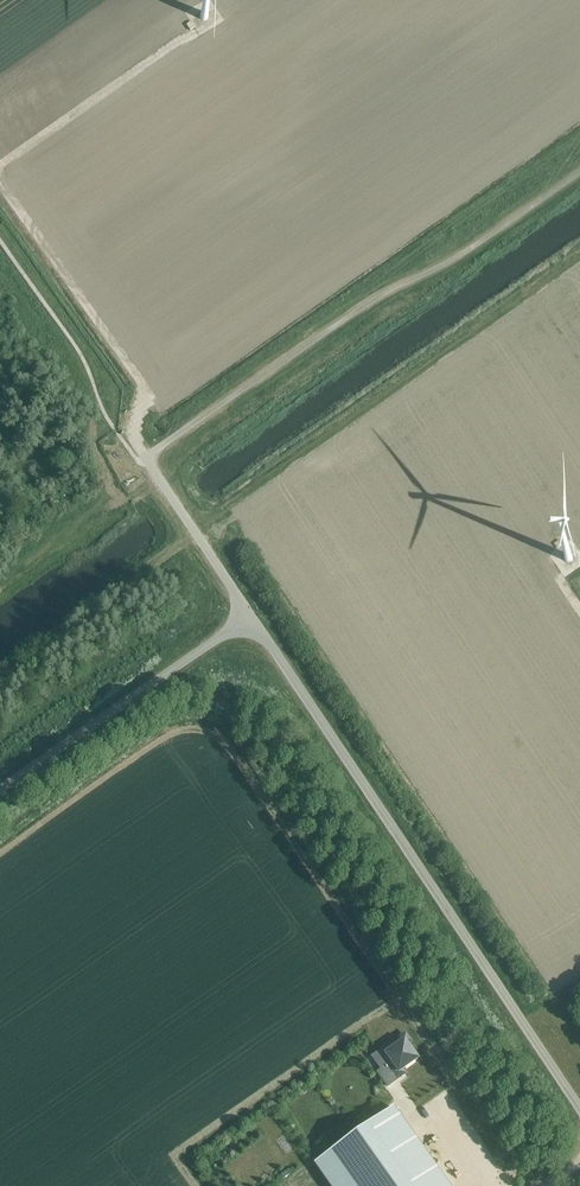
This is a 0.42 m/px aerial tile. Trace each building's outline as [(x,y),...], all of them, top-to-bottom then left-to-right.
[(387,1086),(397,1079),(405,1074),(402,1070),(417,1059),(406,1044),(407,1044),(401,1037),(378,1053),(387,1066),(378,1073),(387,1086)] [(401,1118),(393,1107),(316,1162),(332,1185),(449,1185),(401,1118)] [(455,1134),(467,1150),(478,1142),(470,1132),(469,1132),(465,1127),(455,1134)]
